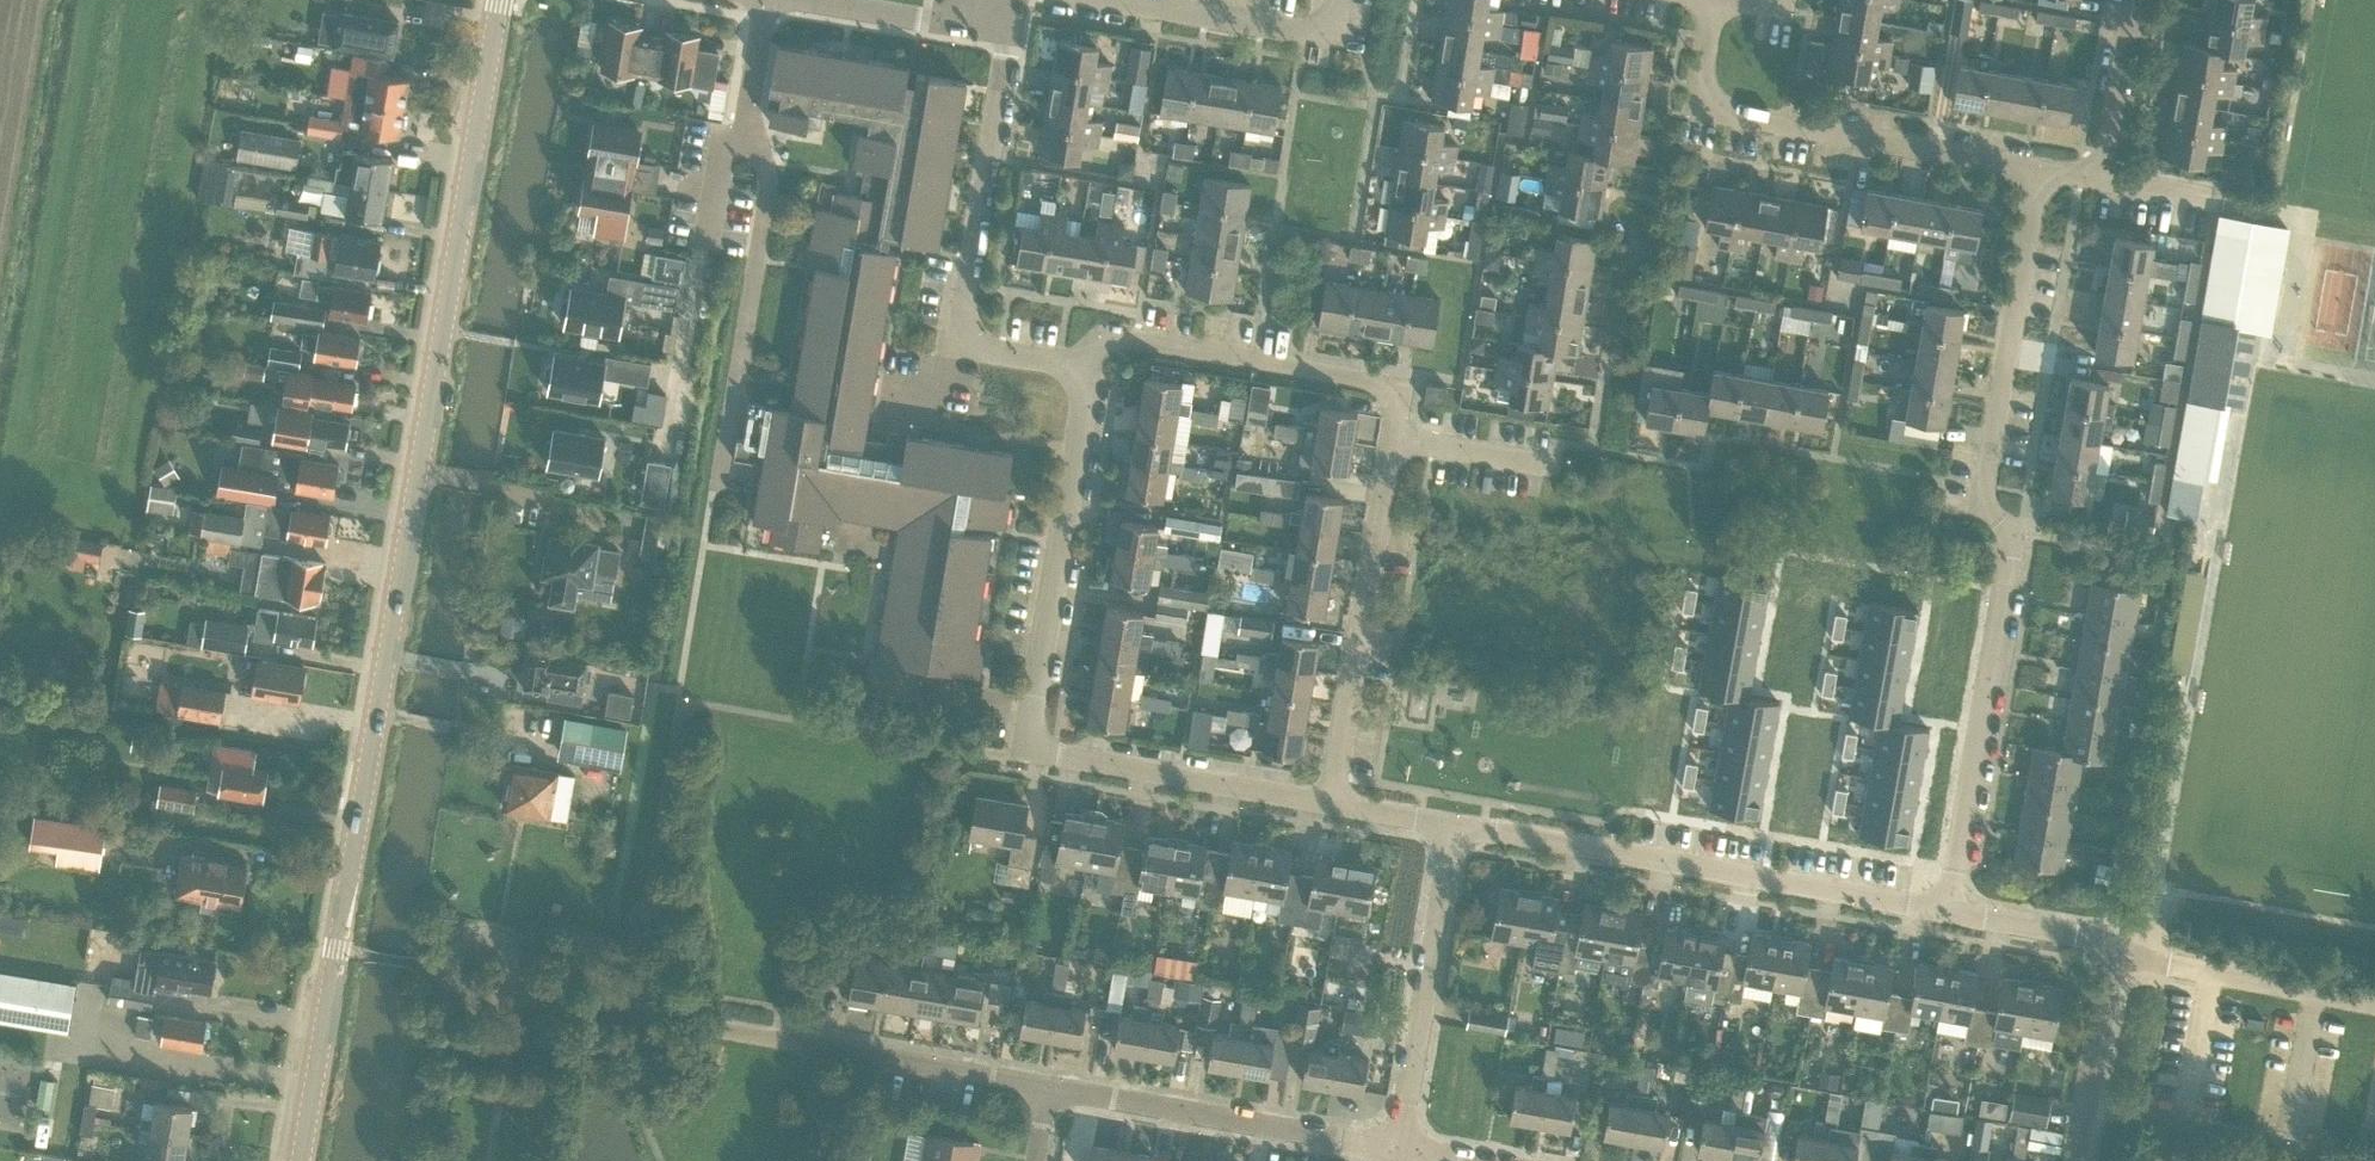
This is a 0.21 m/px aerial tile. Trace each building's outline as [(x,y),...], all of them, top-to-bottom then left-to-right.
[(1504,9),(1486,6),(1487,0),(1448,0),(1445,13),(1501,23),(1502,20),(1504,9)] [(1899,0),(1840,0),(1837,16),(1878,23),(1880,7),(1897,10),(1899,0)] [(1974,0),(1957,0),(1951,30),(1968,33),(1974,0)] [(2001,2),(1989,0),(1981,0),(1980,10),(1999,13),(2001,2)] [(2267,16),(2252,13),(2254,0),(2213,0),(2209,19),(2264,29),(2267,16)] [(316,1),(315,13),(336,14),(337,2),(316,1)] [(2019,17),(2021,8),(2021,6),(2001,2),(1999,13),(2019,17)] [(1504,9),(1502,20),(1521,23),(1522,12),(1504,9)] [(1522,12),(1521,23),(1535,25),(1537,11),(1529,10),(1523,9),(1522,12)] [(2056,24),(2058,14),(2039,11),(2037,21),(2056,24)] [(334,45),(395,55),(400,22),(339,12),(334,45)] [(1499,37),(1501,23),(1445,13),(1440,42),(1480,48),(1482,35),(1499,37)] [(2076,28),(2078,17),(2058,14),(2056,24),(2076,28)] [(1875,37),(1878,23),(1837,16),(1832,44),(1889,54),(1892,40),(1875,37)] [(2262,42),(2264,29),(2209,19),(2205,44),(2204,47),(2224,51),(2223,51),(2225,52),(2244,55),(2246,40),(2262,42)] [(1943,33),(1945,22),(1930,20),(1928,31),(1943,33)] [(648,75),(655,36),(640,33),(641,26),(613,22),(606,68),(634,73),(634,72),(648,75)] [(1512,39),(1514,25),(1504,23),(1501,38),(1512,39)] [(2272,30),(2270,40),(2280,42),(2282,32),(2272,30)] [(696,48),(698,36),(670,31),(669,38),(655,36),(648,75),(663,77),(715,86),(720,52),(696,48)] [(1081,43),(1097,46),(1099,35),(1082,32),(1081,43)] [(1109,77),(1111,64),(1095,61),(1097,46),(1081,43),(1057,39),(1053,68),(1109,77)] [(1648,76),(1653,46),(1612,39),(1609,56),(1592,53),(1590,66),(1648,76)] [(2204,47),(2205,44),(2184,41),(2179,72),(2234,82),(2237,68),(2222,65),(2225,52),(2223,51),(2224,51),(2204,47)] [(301,42),(298,56),(313,59),(315,44),(301,42)] [(898,201),(892,236),(939,245),(968,80),(910,70),(911,65),(779,42),(771,91),(776,92),(772,120),(808,126),(812,108),(865,117),(857,163),(873,165),(868,190),(881,192),(880,198),(898,201)] [(1478,62),(1480,48),(1440,42),(1436,70),(1492,79),(1492,78),(1494,65),(1478,62)] [(1525,42),(1523,55),(1537,57),(1539,44),(1526,42),(1525,42)] [(1550,59),(1574,63),(1576,47),(1552,43),(1550,59)] [(1887,68),(1889,54),(1832,44),(1827,72),(1868,79),(1870,65),(1887,68)] [(1147,82),(1151,57),(1152,48),(1133,45),(1127,79),(1147,82)] [(1989,70),(1990,70),(1993,54),(1980,52),(1977,68),(1959,65),(1953,101),(1982,106),(1989,70)] [(357,53),(354,69),(359,70),(372,72),(386,75),(389,59),(357,53)] [(1897,56),(1895,68),(1909,70),(1911,58),(1897,56)] [(1545,70),(1560,72),(1562,62),(1547,59),(1545,70)] [(1914,61),(1910,84),(1934,88),(1938,65),(1914,61)] [(1492,78),(1492,79),(1508,82),(1511,68),(1494,65),(1492,78)] [(1643,105),(1648,76),(1590,66),(1588,79),(1605,82),(1603,98),(1643,105)] [(1188,118),(1196,72),(1167,67),(1160,113),(1188,118)] [(1107,90),(1109,77),(1053,68),(1048,96),(1088,102),(1090,87),(1107,90)] [(354,69),(349,98),(366,101),(405,107),(410,79),(391,76),(386,75),(372,72),(359,70),(354,69)] [(1490,91),(1492,79),(1436,70),(1431,98),(1470,105),(1473,88),(1490,91)] [(2017,75),(1990,70),(1989,70),(1982,106),(2011,111),(2017,75)] [(1217,122),(1225,77),(1196,72),(1188,118),(1217,122)] [(1576,90),(1578,75),(1553,72),(1551,86),(1576,90)] [(2232,94),(2234,82),(2179,72),(2174,100),(2215,107),(2217,94),(2232,96),(2232,94)] [(2040,116),(2046,80),(2017,75),(2011,111),(2040,116)] [(1246,127),(1253,81),(1225,77),(1217,122),(1246,127)] [(2264,77),(2262,87),(2272,89),(2274,79),(2264,77)] [(2068,121),(2075,85),(2046,80),(2040,116),(2068,121)] [(1149,83),(1136,81),(1131,109),(1144,111),(1149,83)] [(1274,132),(1282,86),(1253,81),(1246,127),(1274,132)] [(1504,82),(1495,81),(1492,93),(1503,95),(1504,82)] [(2234,82),(2232,94),(2241,96),(2244,83),(2234,82)] [(1085,118),(1088,102),(1048,96),(1044,124),(1099,133),(1101,120),(1085,118)] [(345,121),(345,126),(363,129),(381,132),(401,136),(405,107),(366,101),(349,98),(345,121)] [(1638,133),(1643,105),(1603,98),(1600,112),(1583,109),(1580,123),(1638,133)] [(2212,124),(2215,107),(2174,100),(2169,128),(2224,138),(2226,126),(2212,124)] [(1536,103),(1534,116),(1541,117),(1541,116),(1568,120),(1570,105),(1543,101),(1543,103),(1536,103)] [(309,132),(342,138),(345,121),(312,115),(309,132)] [(1534,117),(1532,129),(1547,132),(1549,120),(1534,117)] [(1455,157),(1457,144),(1442,141),(1445,126),(1405,119),(1401,148),(1455,157)] [(1140,141),(1142,124),(1118,120),(1116,137),(1140,141)] [(1633,163),(1638,133),(1580,123),(1578,136),(1595,139),(1593,154),(1593,155),(1610,158),(1609,159),(1633,163)] [(592,152),(590,166),(636,174),(638,158),(643,131),(596,124),(592,152)] [(1097,146),(1099,133),(1044,124),(1039,153),(1079,159),(1081,144),(1097,146)] [(2249,124),(2247,140),(2262,143),(2265,127),(2249,124)] [(303,138),(244,128),(239,159),(297,169),(303,138)] [(2222,151),(2224,138),(2169,128),(2164,157),(2204,164),(2207,148),(2222,151)] [(1184,157),(1187,142),(1176,140),(1174,155),(1184,157)] [(1195,159),(1197,144),(1187,142),(1184,157),(1195,159)] [(1119,158),(1144,163),(1147,149),(1122,144),(1119,158)] [(1453,170),(1455,157),(1401,148),(1396,176),(1435,182),(1438,168),(1453,170)] [(1240,166),(1243,151),(1232,149),(1229,165),(1240,166)] [(395,159),(357,152),(344,150),(341,166),(338,165),(336,179),(336,181),(389,190),(392,176),(395,176),(397,163),(394,163),(395,159)] [(1593,155),(1593,154),(1569,150),(1566,166),(1551,164),(1548,177),(1605,186),(1609,159),(1610,158),(1593,155)] [(1240,166),(1251,168),(1253,153),(1243,151),(1240,166)] [(1267,158),(1265,170),(1279,173),(1281,160),(1267,158)] [(241,167),(206,161),(200,199),(235,205),(241,167)] [(1199,181),(1202,165),(1180,162),(1177,177),(1199,181)] [(1482,162),(1480,175),(1492,177),(1495,164),(1482,162)] [(1121,175),(1134,177),(1136,164),(1130,163),(1122,169),(1121,175)] [(582,209),(579,229),(599,233),(625,237),(633,191),(636,174),(590,166),(587,181),(582,209)] [(1060,186),(1062,174),(1062,173),(1033,168),(1031,181),(1060,186)] [(1143,168),(1136,201),(1160,205),(1166,172),(1143,168)] [(2255,185),(2257,173),(2245,171),(2243,183),(2255,185)] [(308,174),(305,189),(327,192),(324,209),(346,213),(366,216),(384,219),(385,216),(388,217),(390,203),(387,203),(389,190),(336,181),(336,179),(313,175),(308,174)] [(1246,213),(1251,184),(1203,176),(1199,205),(1246,213)] [(1433,197),(1435,182),(1396,176),(1391,204),(1446,213),(1448,199),(1433,197)] [(1600,214),(1605,186),(1548,177),(1546,189),(1562,192),(1560,207),(1596,213),(1600,214)] [(1743,189),(1742,189),(1714,184),(1707,225),(1722,228),(1719,245),(1733,247),(1743,189)] [(1891,231),(1897,193),(1867,188),(1860,225),(1891,231)] [(1180,192),(1165,189),(1164,189),(1163,200),(1178,202),(1180,192)] [(1771,194),(1743,189),(1733,247),(1745,249),(1748,232),(1764,235),(1771,194)] [(898,201),(880,198),(840,191),(837,209),(819,206),(809,264),(818,265),(793,407),(751,400),(744,438),(739,437),(735,457),(765,462),(755,518),(775,521),(772,540),(820,548),(825,517),(842,520),(844,509),(901,519),(965,528),(967,521),(1006,528),(1012,491),(1008,490),(1015,451),(909,433),(906,449),(865,442),(898,249),(890,248),(892,236),(898,201)] [(1104,191),(1102,199),(1114,201),(1116,193),(1104,191)] [(293,197),(293,196),(280,193),(276,212),(309,219),(312,201),(293,197)] [(1919,236),(1926,198),(1897,193),(1891,231),(1919,236)] [(1800,199),(1799,199),(1771,194),(1764,235),(1779,238),(1776,255),(1790,257),(1800,199)] [(1948,241),(1955,203),(1926,198),(1919,236),(1948,241)] [(1822,245),(1829,205),(1800,199),(1790,257),(1802,260),(1805,242),(1822,245)] [(1176,213),(1178,202),(1163,200),(1161,210),(1176,213)] [(1466,202),(1463,216),(1474,218),(1476,204),(1466,202)] [(1948,241),(1945,256),(1946,256),(1956,258),(1957,258),(1960,243),(1976,246),(1983,208),(1955,203),(1948,241)] [(1444,225),(1446,213),(1391,204),(1386,232),(1402,235),(1400,245),(1425,250),(1427,238),(1426,238),(1428,223),(1444,225)] [(1485,220),(1487,206),(1476,204),(1474,218),(1485,220)] [(1242,241),(1246,213),(1199,205),(1194,234),(1242,241)] [(1560,207),(1558,220),(1594,226),(1596,213),(1560,207)] [(1054,213),(1041,211),(1038,227),(1023,224),(1016,264),(1045,268),(1054,213)] [(1080,234),(1079,234),(1064,231),(1067,215),(1054,213),(1045,268),(1073,273),(1080,234)] [(2219,215),(2201,321),(2237,326),(2269,332),(2288,228),(2269,224),(2219,215)] [(1474,218),(1471,237),(1482,239),(1485,220),(1474,218)] [(1111,222),(1110,222),(1096,220),(1093,236),(1080,234),(1073,273),(1102,278),(1111,222)] [(1131,282),(1137,243),(1121,240),(1123,224),(1111,222),(1102,278),(1131,282)] [(335,233),(315,230),(291,226),(287,249),(299,251),(295,272),(326,277),(329,258),(337,259),(335,271),(376,277),(382,242),(362,239),(363,237),(342,234),(342,235),(335,233)] [(654,226),(651,240),(665,242),(667,229),(654,226)] [(2150,236),(2149,243),(2153,243),(2168,246),(2170,235),(2151,231),(2150,236)] [(1591,268),(1596,239),(1558,233),(1556,248),(1540,245),(1538,259),(1591,268)] [(1237,270),(1242,241),(1194,234),(1190,262),(1237,270)] [(2148,273),(2153,243),(2149,243),(2116,237),(2110,266),(2148,273)] [(1361,261),(1363,246),(1352,244),(1350,259),(1361,261)] [(1170,248),(1156,246),(1155,245),(1153,256),(1168,259),(1170,248)] [(1698,248),(1683,245),(1677,275),(1693,278),(1698,248)] [(1372,263),(1374,248),(1363,246),(1361,261),(1372,263)] [(1485,264),(1496,266),(1498,254),(1488,251),(1485,264)] [(659,254),(655,276),(683,280),(686,259),(659,254)] [(1417,270),(1419,255),(1409,254),(1406,269),(1417,270)] [(1428,272),(1430,257),(1419,255),(1417,270),(1428,272)] [(1842,255),(1838,276),(1862,280),(1864,270),(1865,259),(1842,255)] [(2189,268),(2187,279),(2197,281),(2201,257),(2191,255),(2189,268)] [(1167,270),(1168,259),(1153,256),(1151,267),(1167,270)] [(1586,296),(1591,268),(1538,259),(1535,272),(1552,275),(1550,290),(1586,296)] [(1233,299),(1237,270),(1190,262),(1185,291),(1233,299)] [(1885,265),(1883,273),(1895,275),(1896,266),(1885,265)] [(2143,301),(2148,273),(2110,266),(2105,295),(2143,301)] [(1881,284),(1883,273),(1864,270),(1862,280),(1881,284)] [(1883,273),(1881,284),(1902,287),(1904,276),(1895,275),(1883,273)] [(576,285),(574,296),(571,295),(567,298),(565,310),(567,314),(570,314),(569,325),(622,334),(628,298),(678,307),(682,286),(614,274),(611,292),(576,285)] [(335,286),(321,284),(322,280),(303,277),(301,295),(318,298),(333,300),(330,314),(369,320),(373,292),(335,286)] [(2195,296),(2197,281),(2187,279),(2184,294),(2195,296)] [(1347,330),(1354,285),(1325,280),(1318,325),(1347,330)] [(1938,294),(1940,283),(1921,280),(1919,291),(1938,294)] [(1822,299),(1824,285),(1812,283),(1810,297),(1822,299)] [(1940,283),(1938,294),(1957,297),(1959,287),(1940,283)] [(1698,299),(1700,288),(1680,284),(1678,295),(1698,299)] [(1375,334),(1383,290),(1354,285),(1347,330),(1375,334)] [(1716,302),(1718,291),(1700,288),(1698,299),(1716,302)] [(1404,339),(1411,294),(1383,290),(1375,334),(1404,339)] [(1582,324),(1586,296),(1550,290),(1547,304),(1531,302),(1529,315),(1582,324)] [(1481,292),(1478,306),(1494,309),(1497,295),(1481,292)] [(1433,344),(1440,299),(1411,294),(1404,339),(1433,344)] [(1754,309),(1756,298),(1736,294),(1734,306),(1754,309)] [(2138,330),(2143,301),(2105,295),(2101,323),(2138,330)] [(1773,313),(1775,301),(1756,298),(1754,309),(1766,311),(1773,313)] [(2168,298),(2166,305),(2175,307),(2176,299),(2168,298)] [(325,327),(327,317),(328,309),(275,299),(272,318),(306,324),(322,327),(325,327)] [(1877,302),(1865,300),(1861,322),(1873,324),(1877,302)] [(682,310),(649,302),(642,328),(675,337),(682,310)] [(1679,321),(1700,325),(1697,336),(1728,343),(1734,313),(1683,302),(1679,321)] [(1910,317),(1907,330),(1922,333),(1960,339),(1966,309),(1927,302),(1924,320),(1910,317)] [(1812,320),(1813,308),(1793,305),(1791,316),(1812,320)] [(1478,306),(1476,319),(1492,321),(1494,309),(1478,306)] [(1830,323),(1832,312),(1813,308),(1812,320),(1830,323)] [(1754,309),(1753,320),(1764,322),(1766,311),(1754,309)] [(1526,328),(1524,342),(1540,345),(1540,346),(1557,349),(1556,352),(1576,355),(1582,324),(1529,315),(1526,328)] [(2177,338),(2189,340),(2193,319),(2181,316),(2177,338)] [(2225,403),(2237,326),(2201,321),(2188,397),(2219,402),(2225,403)] [(1870,341),(1873,324),(1861,322),(1858,339),(1870,341)] [(2133,358),(2138,330),(2101,323),(2096,352),(2133,358)] [(321,330),(322,327),(306,324),(305,331),(302,347),(317,350),(316,357),(357,364),(357,360),(363,361),(365,349),(359,348),(361,337),(321,330)] [(1785,349),(1821,351),(1848,352),(1850,329),(1786,326),(1785,349)] [(1955,368),(1960,339),(1922,333),(1917,361),(1955,368)] [(1486,337),(1474,335),(1472,348),(1479,349),(1485,345),(1486,337)] [(2185,362),(2189,340),(2177,338),(2173,360),(2185,362)] [(1540,346),(1540,345),(1524,342),(1519,341),(1516,358),(1500,355),(1498,368),(1552,378),(1556,352),(1557,349),(1540,346)] [(269,365),(300,370),(304,351),(272,345),(269,365)] [(549,367),(547,377),(549,380),(552,380),(550,392),(600,400),(604,377),(607,363),(557,354),(555,365),(552,365),(549,367)] [(607,363),(604,377),(649,384),(653,363),(608,355),(607,363)] [(1862,381),(1866,361),(1855,359),(1851,379),(1862,381)] [(266,363),(248,361),(246,375),(264,378),(266,363)] [(1950,397),(1955,368),(1917,361),(1911,390),(1950,397)] [(2166,361),(2163,379),(2180,382),(2183,364),(2166,361)] [(1547,406),(1552,378),(1498,368),(1496,382),(1512,384),(1509,400),(1547,406)] [(1737,412),(1743,373),(1715,368),(1711,392),(1709,407),(1710,407),(1737,412)] [(2106,368),(2104,377),(2121,380),(2123,371),(2106,368)] [(315,374),(300,371),(289,369),(283,404),(310,409),(311,401),(353,408),(357,385),(315,378),(315,374)] [(1765,417),(1772,378),(1743,373),(1737,412),(1765,417)] [(1146,377),(1141,405),(1178,411),(1178,413),(1190,415),(1191,407),(1192,401),(1180,399),(1183,383),(1146,377)] [(2116,403),(2106,401),(2109,384),(2071,377),(2066,406),(2114,415),(2116,403)] [(1794,422),(1801,383),(1772,378),(1765,417),(1794,422)] [(1859,398),(1862,381),(1851,379),(1848,396),(1859,398)] [(1676,424),(1682,387),(1654,382),(1647,419),(1676,424)] [(1822,427),(1829,388),(1801,383),(1794,422),(1822,427)] [(1446,405),(1449,388),(1449,387),(1429,384),(1426,402),(1446,405)] [(1711,392),(1682,387),(1676,424),(1706,430),(1710,407),(1709,407),(1711,392)] [(1945,425),(1950,397),(1911,390),(1906,418),(1945,425)] [(1246,418),(1250,397),(1234,394),(1230,415),(1246,418)] [(2205,480),(2219,402),(2188,397),(2174,475),(2205,480)] [(2152,401),(2149,420),(2162,423),(2166,403),(2152,401)] [(2162,423),(2174,425),(2178,405),(2166,403),(2162,423)] [(1173,440),(1178,413),(1178,411),(1141,405),(1136,434),(1173,440)] [(1448,438),(1451,406),(1434,405),(1431,436),(1448,438)] [(278,423),(275,441),(309,448),(310,440),(346,446),(350,422),(312,416),(312,417),(304,416),(305,410),(281,406),(278,423)] [(1359,412),(1321,406),(1319,422),(1306,421),(1305,426),(1304,433),(1354,441),(1359,412)] [(2112,429),(2114,415),(2066,406),(2061,435),(2099,442),(2102,427),(2112,429)] [(1190,415),(1189,420),(1204,423),(1206,409),(1191,407),(1190,415)] [(1249,408),(1247,420),(1265,423),(1267,411),(1249,408)] [(1206,409),(1204,423),(1218,425),(1220,412),(1206,409)] [(1291,424),(1277,421),(1275,435),(1288,437),(1291,424)] [(261,442),(264,427),(235,422),(233,437),(261,442)] [(2171,444),(2174,425),(2162,423),(2159,442),(2171,444)] [(1305,426),(1291,424),(1288,437),(1303,439),(1304,433),(1305,426)] [(607,436),(557,427),(555,439),(552,438),(549,440),(548,450),(549,452),(552,453),(550,465),(600,474),(607,436)] [(1354,441),(1304,433),(1303,439),(1300,461),(1349,469),(1354,441)] [(1136,434),(1131,462),(1168,469),(1180,471),(1182,463),(1183,459),(1170,457),(1173,440),(1136,434)] [(2094,470),(2099,442),(2061,435),(2056,464),(2094,470)] [(341,465),(303,458),(304,453),(266,446),(263,466),(262,470),(225,464),(220,493),(238,496),(238,497),(276,503),(279,486),(336,495),(338,483),(341,483),(344,469),(340,468),(341,465)] [(1211,468),(1210,474),(1229,477),(1234,450),(1218,447),(1214,469),(1211,468)] [(1251,469),(1252,459),(1238,457),(1237,466),(1251,469)] [(154,467),(164,485),(177,478),(167,460),(154,467)] [(2152,480),(2164,482),(2168,462),(2156,460),(2152,480)] [(672,464),(649,461),(642,501),(665,505),(672,464)] [(1163,497),(1168,469),(1131,462),(1127,491),(1163,497)] [(1180,471),(1180,476),(1194,479),(1196,466),(1182,463),(1180,471)] [(2089,499),(2094,470),(2056,464),(2051,492),(2089,499)] [(1196,466),(1194,479),(1209,481),(1210,474),(1211,468),(1196,466)] [(1269,474),(1267,490),(1298,495),(1301,478),(1269,474)] [(2174,475),(2168,512),(2184,514),(2198,517),(2199,517),(2205,480),(2174,475)] [(2161,502),(2164,482),(2152,480),(2149,499),(2161,502)] [(166,487),(153,485),(149,509),(162,511),(166,487)] [(1304,510),(1302,520),(1340,526),(1345,498),(1307,491),(1304,510)] [(269,504),(269,505),(254,502),(251,522),(266,524),(265,533),(288,537),(326,544),(328,533),(330,533),(334,531),(335,523),(332,520),(330,519),(331,515),(294,509),(269,504)] [(1263,507),(1261,521),(1276,524),(1278,510),(1263,507)] [(207,510),(207,511),(194,509),(190,532),(203,534),(203,536),(210,537),(233,541),(242,543),(246,516),(207,510)] [(2156,514),(2128,509),(2125,526),(2153,531),(2156,514)] [(1278,510),(1276,524),(1290,526),(1293,513),(1278,510)] [(643,553),(666,556),(672,517),(651,514),(646,541),(633,538),(629,555),(643,557),(643,553)] [(1204,522),(1177,517),(1169,515),(1166,529),(1166,530),(1201,536),(1204,522)] [(993,533),(965,528),(901,519),(877,657),(871,656),(865,690),(919,699),(923,678),(917,677),(919,665),(980,676),(987,640),(975,638),(993,533)] [(1122,519),(1117,548),(1154,554),(1166,556),(1167,550),(1168,546),(1155,544),(1159,525),(1122,519)] [(1335,555),(1340,526),(1302,520),(1302,522),(1297,549),(1335,555)] [(548,553),(544,575),(556,577),(552,600),(574,604),(576,593),(578,580),(592,583),(594,573),(617,577),(617,574),(621,550),(599,546),(599,543),(585,541),(586,534),(564,530),(563,537),(553,535),(550,553),(548,553)] [(77,537),(73,556),(101,561),(105,542),(77,537)] [(231,554),(233,541),(210,537),(208,551),(231,554)] [(1234,568),(1237,548),(1224,546),(1220,565),(1234,568)] [(1117,548),(1112,577),(1148,583),(1152,564),(1161,566),(1165,564),(1166,556),(1154,554),(1117,548)] [(1330,584),(1335,555),(1297,549),(1293,577),(1330,584)] [(1166,556),(1165,564),(1180,566),(1182,553),(1167,550),(1166,556)] [(321,602),(328,563),(263,553),(257,591),(321,602)] [(1182,553),(1180,566),(1194,568),(1197,555),(1182,553)] [(1254,564),(1251,577),(1266,579),(1268,566),(1254,564)] [(1268,566),(1266,579),(1281,582),(1283,569),(1268,566)] [(105,591),(107,571),(76,568),(74,588),(105,591)] [(2140,590),(2139,590),(2141,580),(2114,575),(2112,585),(2094,582),(2089,610),(2136,618),(2140,590)] [(1325,612),(1330,584),(1293,577),(1288,606),(1325,612)] [(1159,601),(1200,608),(1210,610),(1213,593),(1162,584),(1159,601)] [(1278,587),(1234,587),(1234,608),(1278,607),(1278,587)] [(1751,589),(1747,613),(1789,620),(1793,596),(1751,589)] [(1723,595),(1720,608),(1730,611),(1734,598),(1723,595)] [(1159,601),(1156,618),(1185,622),(1188,606),(1159,601)] [(1107,605),(1102,634),(1139,640),(1139,641),(1152,643),(1153,637),(1154,633),(1141,631),(1144,611),(1107,605)] [(317,618),(279,612),(279,610),(259,607),(256,626),(264,627),(264,628),(276,630),(275,637),(313,643),(317,618)] [(144,635),(148,610),(131,608),(127,633),(144,635)] [(1720,608),(1717,622),(1727,625),(1730,611),(1720,608)] [(1879,610),(1873,637),(1916,645),(1921,617),(1879,610)] [(2134,628),(2136,618),(2089,610),(2084,639),(2131,647),(2134,628)] [(1747,613),(1742,640),(1784,647),(1789,620),(1747,613)] [(1242,614),(1240,629),(1273,635),(1275,619),(1242,614)] [(251,625),(208,618),(207,622),(192,620),(188,643),(246,653),(251,625)] [(521,637),(524,622),(504,618),(501,634),(521,637)] [(1851,618),(1848,632),(1857,634),(1859,620),(1851,618)] [(2149,621),(2136,618),(2134,628),(2148,630),(2149,621)] [(1192,644),(1209,646),(1211,624),(1194,623),(1192,644)] [(1848,632),(1845,646),(1855,648),(1857,634),(1848,632)] [(1134,669),(1139,641),(1139,640),(1102,634),(1097,662),(1134,669)] [(1268,656),(1267,663),(1278,665),(1278,663),(1316,669),(1320,641),(1283,634),(1280,652),(1269,651),(1268,656)] [(1152,643),(1151,650),(1165,653),(1168,639),(1153,637),(1152,643)] [(1873,637),(1868,663),(1911,671),(1916,645),(1873,637)] [(1168,639),(1165,653),(1180,655),(1181,648),(1182,642),(1168,639)] [(2126,676),(2131,647),(2084,639),(2079,668),(2126,676)] [(1742,640),(1738,665),(1780,672),(1784,647),(1742,640)] [(1713,648),(1711,660),(1720,661),(1722,649),(1713,648)] [(1238,657),(1237,664),(1251,666),(1254,653),(1239,651),(1238,657)] [(1254,653),(1251,666),(1265,669),(1266,669),(1267,663),(1268,656),(1254,653)] [(1219,654),(1218,663),(1236,666),(1237,664),(1238,657),(1237,657),(1219,654)] [(584,688),(588,665),(533,655),(527,687),(566,695),(568,685),(584,688)] [(308,682),(309,671),(305,668),(306,667),(258,660),(253,694),(300,701),(303,684),(308,682)] [(1711,660),(1709,672),(1718,674),(1720,661),(1711,660)] [(1130,697),(1134,669),(1097,662),(1092,691),(1130,697)] [(1266,669),(1265,674),(1276,676),(1273,692),(1311,698),(1316,669),(1278,663),(1278,665),(1267,663),(1266,669)] [(1868,663),(1864,690),(1907,698),(1911,671),(1868,663)] [(1738,665),(1734,691),(1776,698),(1780,672),(1738,665)] [(2121,704),(2126,676),(2079,668),(2074,696),(2121,704)] [(1841,670),(1838,684),(1847,686),(1850,672),(1841,670)] [(1240,685),(1266,689),(1268,675),(1241,672),(1240,685)] [(161,679),(157,708),(179,712),(179,713),(223,720),(225,705),(228,690),(188,683),(161,679)] [(1838,684),(1836,697),(1845,699),(1847,686),(1838,684)] [(607,712),(632,716),(636,694),(610,690),(607,712)] [(1864,690),(1859,713),(1886,718),(1903,721),(1907,698),(1864,690)] [(1125,726),(1130,697),(1092,691),(1088,720),(1125,726)] [(1306,727),(1311,698),(1273,692),(1268,720),(1306,727)] [(1144,693),(1141,706),(1156,708),(1158,695),(1144,693)] [(2140,705),(2142,696),(2130,694),(2128,703),(2140,705)] [(1158,695),(1156,708),(1171,711),(1173,698),(1158,695)] [(1758,695),(1754,720),(1798,728),(1802,703),(1758,695)] [(2116,733),(2121,704),(2074,696),(2069,725),(2116,733)] [(1730,703),(1728,716),(1738,717),(1740,705),(1730,703)] [(1230,707),(1227,720),(1242,723),(1244,710),(1230,707)] [(1196,709),(1190,746),(1208,749),(1214,713),(1196,709)] [(1244,710),(1242,723),(1257,725),(1259,712),(1244,710)] [(1728,716),(1725,729),(1736,730),(1738,717),(1728,716)] [(1886,718),(1880,745),(1924,752),(1928,724),(1903,721),(1886,718)] [(199,732),(228,739),(231,726),(202,719),(199,732)] [(627,730),(568,719),(561,753),(621,764),(627,730)] [(1301,755),(1306,727),(1268,720),(1264,749),(1301,755)] [(1754,720),(1749,746),(1793,754),(1798,728),(1754,720)] [(2131,720),(2129,734),(2136,735),(2139,722),(2131,720)] [(1856,725),(1854,740),(1863,742),(1866,727),(1856,725)] [(2111,761),(2116,733),(2069,725),(2065,751),(2064,752),(2084,755),(2083,756),(2111,761)] [(158,737),(136,733),(134,749),(156,752),(158,737)] [(1854,740),(1852,754),(1861,755),(1863,742),(1854,740)] [(216,742),(211,773),(223,775),(220,790),(220,792),(264,799),(269,770),(256,768),(259,749),(216,742)] [(1880,745),(1875,772),(1921,779),(1924,752),(1880,745)] [(1749,746),(1743,773),(1788,781),(1793,754),(1749,746)] [(2064,752),(2065,751),(2036,746),(2031,775),(2079,784),(2083,756),(2084,755),(2064,752)] [(1720,755),(1718,768),(1728,769),(1730,757),(1720,755)] [(558,771),(513,762),(505,806),(550,815),(558,771)] [(1718,768),(1716,781),(1726,783),(1728,769),(1718,768)] [(1875,772),(1870,797),(1917,804),(1921,779),(1875,772)] [(1743,773),(1739,798),(1784,806),(1788,781),(1743,773)] [(2074,812),(2079,784),(2031,775),(2026,804),(2074,812)] [(1847,778),(1844,791),(1854,793),(1857,780),(1847,778)] [(195,810),(197,799),(199,789),(162,783),(159,804),(195,810)] [(1844,791),(1842,805),(1852,807),(1854,793),(1844,791)] [(1029,885),(1038,836),(1022,833),(1027,803),(978,794),(971,835),(1012,842),(1006,881),(1029,885)] [(1870,797),(1867,822),(1911,829),(1915,805),(1870,797)] [(2069,841),(2074,812),(2026,804),(2021,833),(2069,841)] [(1058,860),(1086,864),(1095,815),(1066,810),(1064,820),(1051,818),(1041,877),(1055,880),(1058,860)] [(37,813),(32,844),(60,848),(102,854),(107,823),(37,813)] [(1131,857),(1118,855),(1124,820),(1095,815),(1086,864),(1102,867),(1098,889),(1112,891),(1112,890),(1125,892),(1131,857)] [(2064,870),(2069,841),(2021,833),(2016,861),(2064,870)] [(1168,888),(1176,839),(1148,834),(1144,859),(1131,857),(1125,892),(1139,895),(1141,883),(1168,888)] [(1206,844),(1177,839),(1176,839),(1168,888),(1196,893),(1194,904),(1208,907),(1215,872),(1201,869),(1206,844)] [(1254,893),(1262,844),(1233,840),(1228,874),(1215,872),(1208,907),(1223,909),(1252,915),(1255,894),(1254,893)] [(1291,849),(1262,844),(1254,893),(1255,894),(1282,898),(1279,919),(1292,921),(1298,887),(1285,885),(1291,849)] [(249,866),(249,864),(182,853),(176,894),(203,899),(202,907),(219,910),(221,900),(243,904),(247,880),(252,877),(253,870),(249,866)] [(1338,908),(1346,859),(1318,854),(1312,889),(1298,887),(1292,921),(1307,924),(1320,927),(1325,905),(1338,908)] [(1376,864),(1347,859),(1346,859),(1338,908),(1368,913),(1376,864)] [(2097,876),(2096,880),(2112,883),(2115,865),(2099,862),(2097,876)] [(1521,941),(1530,892),(1501,886),(1493,936),(1521,941)] [(1005,888),(1004,898),(1015,900),(1017,890),(1005,888)] [(1569,911),(1557,909),(1559,897),(1530,892),(1521,941),(1537,944),(1534,964),(1559,969),(1569,911)] [(1569,911),(1559,969),(1574,971),(1575,967),(1602,971),(1604,956),(1613,907),(1584,901),(1582,914),(1569,911)] [(2150,903),(2141,902),(2140,901),(2138,911),(2148,913),(2150,903)] [(1653,929),(1640,926),(1642,912),(1613,907),(1604,956),(1606,956),(1602,978),(1630,983),(1630,981),(1643,984),(1653,929)] [(10,933),(14,915),(0,913),(0,931),(10,933)] [(1687,980),(1696,931),(1667,926),(1666,931),(1653,929),(1643,984),(1644,984),(1643,991),(1657,994),(1659,986),(1657,986),(1659,975),(1687,980)] [(1687,980),(1684,996),(1726,1004),(1727,998),(1733,964),(1720,962),(1725,936),(1696,931),(1687,980)] [(1733,964),(1727,998),(1742,1001),(1743,993),(1770,998),(1773,986),(1782,937),(1753,932),(1749,954),(1736,951),(1733,964)] [(926,945),(925,950),(937,952),(940,937),(928,935),(927,939),(926,945)] [(1359,958),(1362,942),(1333,937),(1330,953),(1359,958)] [(1782,937),(1773,986),(1788,989),(1786,1001),(1798,1002),(1797,1010),(1811,1013),(1817,979),(1820,966),(1807,964),(1811,942),(1782,937)] [(1073,955),(1086,958),(1088,946),(1075,944),(1073,955)] [(1097,945),(1094,959),(1110,962),(1113,948),(1097,945)] [(163,950),(163,952),(148,949),(146,963),(161,966),(157,988),(191,993),(191,989),(211,992),(213,979),(218,976),(220,965),(216,962),(216,959),(163,950)] [(995,953),(990,978),(993,979),(1008,981),(1012,956),(995,953)] [(1160,953),(1156,971),(1169,974),(1172,955),(1160,953)] [(87,993),(107,994),(109,955),(89,954),(87,993)] [(1817,979),(1811,1013),(1824,1015),(1839,1019),(1841,1008),(1854,1010),(1863,961),(1834,956),(1832,968),(1820,966),(1817,979)] [(882,1006),(890,963),(858,957),(850,1000),(882,1006)] [(1863,961),(1854,1010),(1871,1013),(1884,1016),(1882,1026),(1894,1028),(1901,994),(1888,992),(1892,966),(1863,961)] [(1901,994),(1894,1028),(1908,1030),(1910,1021),(1912,1011),(1921,1012),(1940,1016),(1948,967),(1919,961),(1913,996),(1901,994)] [(1057,962),(1055,976),(1069,978),(1071,964),(1057,962)] [(922,969),(891,963),(890,963),(882,1006),(914,1012),(922,969)] [(1940,1016),(1937,1028),(1966,1033),(1965,1041),(1978,1043),(1984,1009),(1972,1006),(1978,972),(1948,967),(1940,1016)] [(1111,984),(1106,1007),(1123,1011),(1127,987),(1131,972),(1114,968),(1111,984)] [(946,1018),(954,974),(922,969),(914,1012),(946,1018)] [(0,970),(0,1020),(69,1032),(77,983),(0,970)] [(153,1009),(155,991),(157,981),(115,974),(110,1001),(153,1009)] [(979,1023),(986,980),(954,974),(946,1018),(979,1023)] [(1067,993),(1069,978),(1055,976),(1053,989),(1047,988),(1045,1001),(1027,998),(1022,1031),(1052,1036),(1060,992),(1067,993)] [(1984,1009),(1978,1043),(1992,1046),(1993,1042),(1995,1026),(2023,1031),(2032,981),(2003,976),(1997,1011),(1984,1009)] [(1152,978),(1149,993),(1163,995),(1166,980),(1152,978)] [(993,979),(990,998),(1009,1001),(1012,982),(1008,981),(993,979)] [(1189,989),(1192,994),(1202,996),(1204,983),(1190,980),(1189,989)] [(2023,1031),(2021,1043),(2051,1048),(2061,986),(2032,981),(2023,1031)] [(1067,993),(1060,992),(1052,1036),(1082,1041),(1088,1008),(1073,1006),(1075,994),(1067,993)] [(1149,993),(1147,1006),(1154,1007),(1161,1008),(1163,995),(1149,993)] [(1245,994),(1243,1009),(1256,1011),(1259,997),(1245,994)] [(1365,1009),(1367,998),(1352,995),(1350,1007),(1365,1009)] [(1222,999),(1206,996),(1201,1024),(1217,1027),(1222,999)] [(1300,1003),(1293,1040),(1314,1044),(1321,1006),(1300,1003)] [(1093,1004),(1092,1011),(1104,1014),(1106,1007),(1093,1004)] [(1508,1013),(1471,1006),(1467,1025),(1505,1032),(1508,1013)] [(1161,1008),(1154,1007),(1151,1020),(1145,1053),(1175,1058),(1181,1025),(1164,1022),(1166,1009),(1161,1008)] [(1377,1035),(1381,1013),(1378,1012),(1348,1007),(1344,1027),(1344,1029),(1350,1030),(1356,1031),(1377,1035)] [(1254,1026),(1256,1012),(1243,1009),(1241,1021),(1233,1020),(1229,1034),(1215,1031),(1210,1064),(1240,1070),(1246,1037),(1248,1025),(1254,1026)] [(167,1014),(167,1015),(155,1013),(155,1016),(140,1014),(136,1035),(151,1038),(153,1030),(164,1032),(163,1043),(201,1049),(202,1040),(208,1037),(209,1028),(205,1024),(206,1021),(167,1014)] [(1145,1053),(1151,1020),(1121,1015),(1115,1048),(1145,1053)] [(1557,1026),(1555,1040),(1569,1043),(1572,1028),(1557,1026)] [(1613,1037),(1598,1030),(1591,1045),(1606,1052),(1613,1037)] [(1276,1042),(1255,1039),(1246,1037),(1240,1070),(1270,1075),(1276,1042)] [(1637,1037),(1635,1052),(1649,1054),(1651,1039),(1637,1037)] [(1310,1048),(1304,1081),(1334,1086),(1340,1053),(1342,1042),(1342,1041),(1335,1040),(1332,1039),(1327,1042),(1326,1051),(1310,1048)] [(1474,1052),(1502,1055),(1503,1045),(1475,1043),(1474,1052)] [(1556,1044),(1555,1048),(1561,1049),(1560,1054),(1574,1056),(1575,1047),(1556,1044)] [(1726,1046),(1721,1057),(1734,1064),(1739,1053),(1726,1046)] [(1560,1054),(1561,1049),(1555,1048),(1547,1047),(1545,1062),(1559,1064),(1560,1054)] [(1340,1053),(1334,1086),(1364,1091),(1370,1059),(1353,1056),(1340,1053)] [(1698,1065),(1710,1065),(1710,1053),(1698,1053),(1698,1065)] [(1559,1064),(1545,1062),(1542,1076),(1535,1075),(1533,1087),(1517,1084),(1511,1117),(1542,1122),(1550,1076),(1556,1078),(1557,1077),(1559,1064)] [(1641,1064),(1639,1078),(1652,1081),(1654,1066),(1641,1064)] [(1819,1085),(1838,1089),(1841,1075),(1822,1071),(1819,1085)] [(1692,1097),(1708,1100),(1712,1074),(1696,1072),(1692,1097)] [(95,1074),(90,1104),(99,1105),(120,1109),(125,1079),(95,1074)] [(1550,1076),(1542,1122),(1572,1128),(1578,1095),(1562,1092),(1565,1079),(1557,1077),(1556,1078),(1550,1076)] [(1736,1078),(1733,1093),(1746,1095),(1749,1081),(1736,1078)] [(1652,1081),(1639,1079),(1636,1093),(1628,1091),(1627,1104),(1611,1101),(1605,1134),(1636,1139),(1644,1093),(1650,1094),(1652,1081)] [(1769,1085),(1768,1089),(1771,1093),(1776,1094),(1781,1095),(1784,1092),(1785,1087),(1782,1083),(1778,1082),(1773,1082),(1769,1085)] [(1656,1109),(1658,1096),(1644,1093),(1636,1139),(1666,1144),(1672,1112),(1656,1109)] [(1746,1095),(1733,1093),(1730,1109),(1726,1108),(1723,1120),(1705,1117),(1699,1151),(1730,1156),(1738,1109),(1743,1110),(1746,1095)] [(1925,1106),(1941,1109),(1943,1098),(1927,1095),(1925,1106)] [(2046,1123),(2050,1100),(2018,1095),(2014,1117),(2046,1123)] [(56,1124),(58,1097),(43,1096),(41,1123),(56,1124)] [(1830,1096),(1828,1109),(1841,1111),(1843,1098),(1830,1096)] [(194,1106),(176,1103),(156,1100),(153,1117),(144,1116),(142,1128),(190,1135),(194,1106)] [(97,1120),(99,1105),(90,1104),(86,1103),(83,1118),(97,1120)] [(2002,1103),(2000,1117),(2007,1118),(2009,1105),(2002,1103)] [(1828,1109),(1826,1121),(1817,1119),(1814,1136),(1799,1134),(1795,1160),(1826,1160),(1833,1121),(1839,1122),(1841,1111),(1828,1109)] [(1932,1109),(1929,1122),(1941,1124),(1943,1111),(1932,1109)] [(1769,1115),(1738,1110),(1730,1156),(1759,1160),(1760,1160),(1769,1115)] [(1989,1149),(1994,1119),(1978,1117),(1972,1146),(1989,1149)] [(97,1120),(83,1118),(81,1132),(94,1134),(97,1120)] [(1880,1129),(1863,1126),(1862,1130),(1839,1126),(1839,1122),(1833,1121),(1826,1160),(1874,1160),(1880,1129)] [(2019,1124),(2016,1144),(2028,1147),(2028,1146),(2031,1132),(2032,1126),(2019,1124)] [(2032,1126),(2031,1132),(2028,1146),(2061,1152),(2064,1132),(2032,1126)] [(1880,1129),(1874,1160),(1923,1160),(1926,1143),(1932,1144),(1935,1130),(1921,1127),(1918,1142),(1914,1141),(1912,1154),(1894,1151),(1897,1132),(1880,1129)] [(190,1135),(142,1128),(140,1141),(149,1143),(146,1159),(161,1160),(186,1160),(190,1135)] [(982,1142),(930,1133),(925,1160),(979,1160),(982,1142)] [(1936,1158),(1938,1145),(1932,1144),(1926,1143),(1923,1160),(1953,1160),(1936,1158)] [(2028,1147),(2016,1144),(2013,1159),(2009,1159),(2007,1160),(2020,1160),(2021,1160),(2026,1160),(2028,1147)] [(1092,1160),(1123,1160),(1125,1150),(1095,1145),(1092,1160)] [(1155,1156),(1125,1150),(1123,1160),(1154,1160),(1155,1156)]
